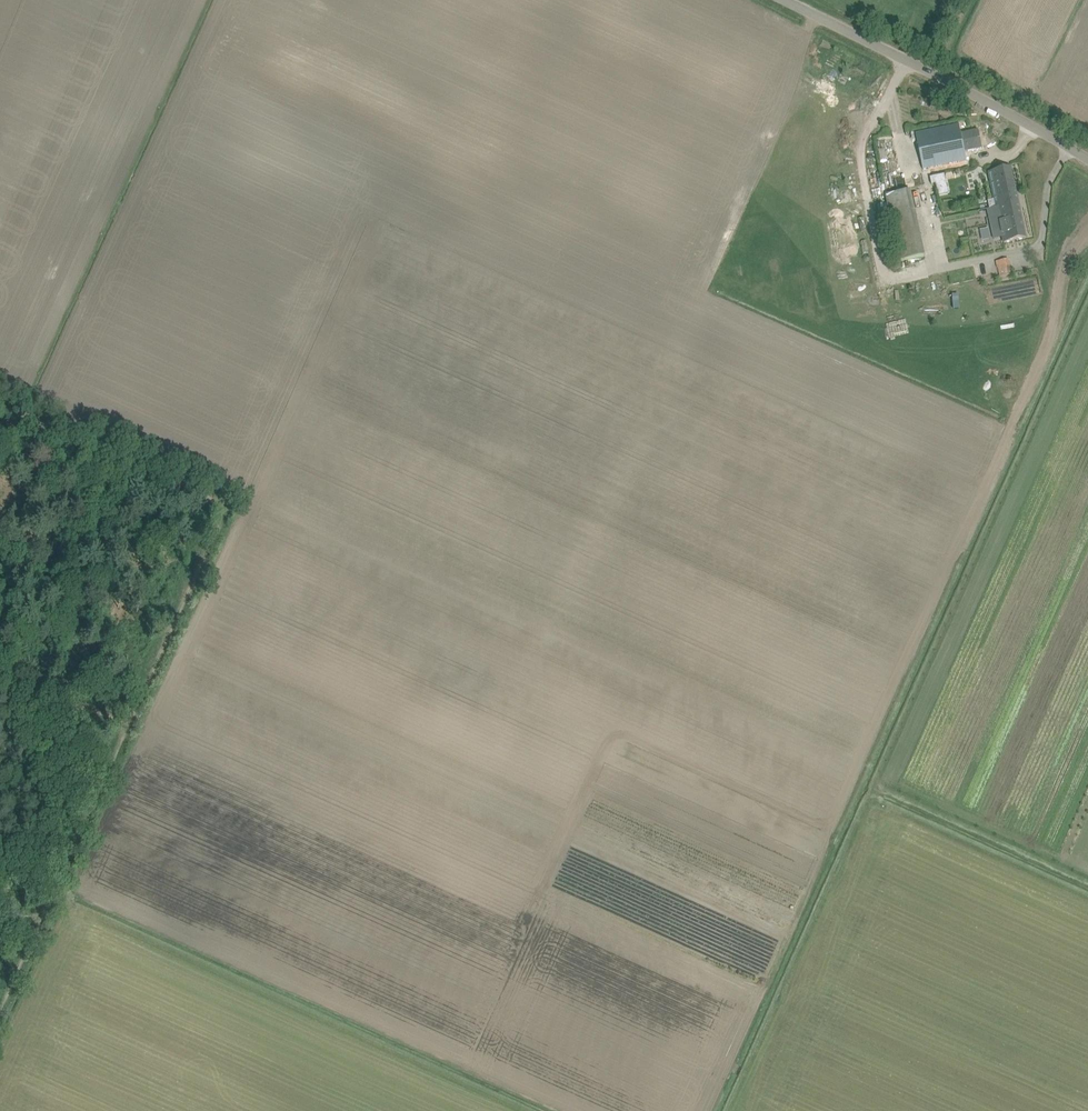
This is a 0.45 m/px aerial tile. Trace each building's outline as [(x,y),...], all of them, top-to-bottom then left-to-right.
[(973,132),(976,143),(995,138),(992,127),(973,132)] [(988,217),(993,238),(1002,236),(1004,243),(1025,238),(1010,168),(988,172),(998,215),(988,217)] [(897,260),(922,255),(908,188),(882,193),(897,260)] [(1007,260),(996,262),(999,276),(1010,274),(1007,260)]
